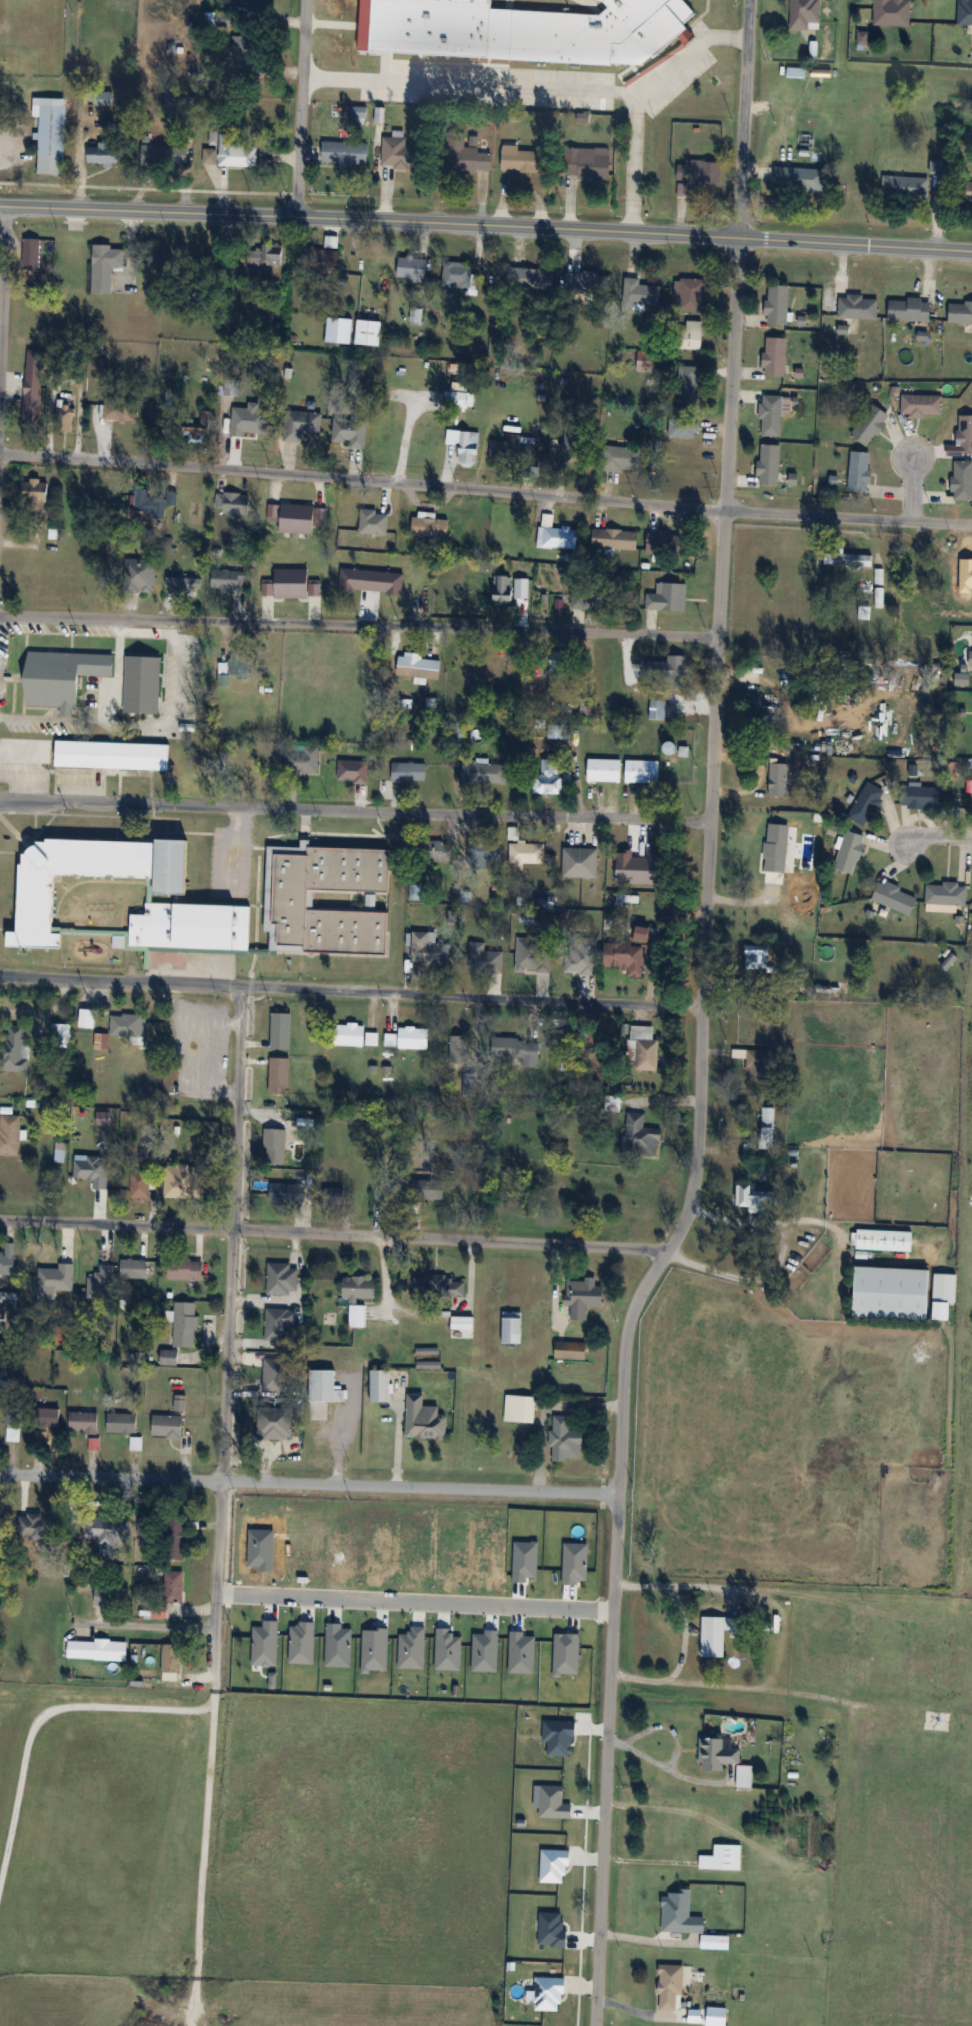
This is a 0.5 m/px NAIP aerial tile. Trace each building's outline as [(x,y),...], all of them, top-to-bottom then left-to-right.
[(615,65),(616,44),(626,44),(636,35),(658,58),(680,38),(682,38),(690,31),(690,21),(699,14),(686,0),(605,0),(610,6),(601,15),(516,10),(514,60),(615,65)] [(821,0),(792,0),(792,29),(821,29),(821,0)] [(875,25),(911,26),(912,0),(875,0),(875,25)] [(959,24),(971,25),(971,0),(959,0),(959,24)] [(442,22),(483,22),(484,8),(442,8),(442,22)] [(236,15),(208,15),(208,19),(214,19),(214,27),(236,27),(236,15)] [(258,36),(232,36),(232,79),(258,79),(258,36)] [(179,105),(179,89),(165,89),(165,105),(179,105)] [(67,99),(34,98),(34,118),(40,118),(38,174),(64,174),(67,99)] [(232,134),(219,134),(219,166),(258,166),(258,146),(232,146),(232,134)] [(406,146),(406,137),(382,137),(382,168),(423,168),(423,146),(406,146)] [(368,142),(323,142),(323,166),(368,166),(368,142)] [(119,144),(87,144),(87,164),(119,164),(119,144)] [(503,172),(541,172),(541,149),(519,149),(519,145),(503,145),(503,172)] [(175,146),(143,146),(143,164),(175,164),(175,146)] [(611,179),(611,147),(570,147),(570,179),(611,179)] [(452,148),(452,171),(492,171),(492,148),(452,148)] [(216,164),(216,149),(204,149),(204,164),(216,164)] [(721,183),(722,161),(686,160),(686,164),(678,164),(678,182),(721,183)] [(825,191),(826,169),(775,166),(774,188),(825,191)] [(882,197),(928,198),(928,177),(883,176),(882,197)] [(41,240),(24,240),(24,270),(41,270),(41,240)] [(283,264),(283,244),(252,244),(252,264),(283,264)] [(92,293),(113,294),(114,266),(125,267),(125,246),(93,246),(92,293)] [(300,271),(340,272),(340,250),(300,249),(300,271)] [(425,283),(429,259),(400,255),(396,278),(425,283)] [(472,289),(472,262),(445,262),(445,289),(472,289)] [(512,290),(554,290),(555,269),(512,269),(512,290)] [(610,273),(566,273),(566,295),(610,295),(610,273)] [(641,278),(625,278),(625,305),(661,305),(662,286),(641,285),(641,278)] [(705,312),(705,279),(683,279),(683,312),(705,312)] [(768,324),(790,324),(790,285),(768,285),(768,324)] [(878,319),(878,296),(840,296),(840,319),(878,319)] [(931,299),(890,299),(890,321),(931,321),(931,299)] [(971,324),(971,302),(951,302),(950,323),(971,324)] [(381,321),(356,321),(356,345),(381,345),(381,321)] [(703,321),(682,321),(682,350),(703,350),(703,321)] [(787,377),(787,338),(766,338),(766,377),(787,377)] [(680,367),(680,402),(699,402),(699,367),(680,367)] [(782,395),(762,395),(762,436),(782,436),(782,395)] [(943,395),(902,395),(902,416),(943,416),(943,395)] [(136,398),(120,398),(120,421),(136,421),(136,398)] [(851,433),(868,446),(891,416),(874,403),(851,433)] [(40,431),(43,406),(21,404),(18,428),(40,431)] [(74,406),(56,406),(56,432),(74,432),(74,406)] [(209,440),(208,411),(200,411),(200,423),(190,423),(190,440),(209,440)] [(302,433),(322,434),(322,412),(289,412),(288,442),(302,442),(302,433)] [(971,454),(971,415),(960,415),(960,454),(971,454)] [(272,416),(231,416),(231,434),(272,434),(272,416)] [(366,449),(367,421),(334,419),(333,441),(350,442),(349,448),(366,449)] [(699,438),(699,419),(669,419),(669,438),(699,438)] [(566,429),(566,444),(550,443),(549,463),(584,464),(585,429),(566,429)] [(479,432),(446,430),(446,446),(460,447),(458,466),(477,467),(479,432)] [(537,438),(491,436),(490,462),(536,464),(537,438)] [(780,485),(780,445),(760,445),(760,485),(780,485)] [(608,448),(608,471),(640,472),(640,448),(608,448)] [(872,491),(872,452),(851,452),(850,490),(872,491)] [(955,461),(955,500),(971,500),(971,461),(955,461)] [(24,510),(49,510),(49,480),(24,480),(24,510)] [(144,510),(144,518),(165,518),(165,493),(135,493),(135,510),(144,510)] [(328,515),(328,494),(307,494),(307,515),(328,515)] [(250,495),(230,495),(230,514),(250,514),(250,495)] [(388,512),(360,512),(360,535),(388,535),(388,512)] [(449,519),(413,519),(413,537),(449,537),(449,519)] [(544,548),(577,548),(577,527),(544,527),(544,548)] [(639,531),(594,529),(593,548),(638,550),(639,531)] [(683,534),(648,534),(648,555),(683,555),(683,534)] [(874,555),(824,552),(823,567),(873,569),(874,555)] [(155,591),(156,560),(126,559),(126,591),(155,591)] [(212,593),(246,593),(246,570),(212,570),(212,593)] [(375,588),(375,576),(338,576),(338,587),(375,588)] [(513,604),(513,576),(494,576),(494,604),(513,604)] [(202,578),(165,578),(165,588),(202,588),(202,578)] [(686,611),(686,583),(656,583),(656,593),(647,593),(647,610),(686,611)] [(250,678),(250,647),(231,647),(231,678),(250,678)] [(27,704),(61,706),(60,714),(74,715),(74,706),(80,707),(82,675),(114,676),(115,655),(30,650),(27,704)] [(549,675),(571,675),(571,651),(549,651),(549,675)] [(662,651),(641,651),(641,676),(662,676),(662,651)] [(125,710),(127,655),(163,657),(160,711),(125,710)] [(441,658),(401,656),(400,676),(440,678),(441,658)] [(463,675),(499,675),(499,662),(463,662),(463,675)] [(759,684),(758,708),(793,709),(794,685),(759,684)] [(594,700),(577,697),(575,714),(591,716),(594,700)] [(667,719),(667,700),(648,700),(648,719),(667,719)] [(548,738),(571,738),(571,724),(548,724),(548,738)] [(51,740),(50,760),(0,758),(1,738),(51,740)] [(58,738),(171,744),(169,769),(57,763),(58,738)] [(689,740),(664,740),(664,754),(689,755),(689,740)] [(319,745),(285,745),(285,774),(319,774),(319,745)] [(569,794),(569,769),(554,769),(554,759),(542,759),(541,772),(535,772),(534,793),(569,794)] [(621,759),(589,759),(589,781),(621,781),(621,759)] [(660,760),(626,760),(626,782),(660,782),(660,760)] [(368,761),(338,761),(338,782),(368,782),(368,761)] [(426,762),(393,762),(393,782),(426,782),(426,762)] [(507,763),(462,763),(462,783),(507,783),(507,763)] [(770,797),(789,797),(789,763),(770,763),(770,797)] [(867,827),(886,791),(867,781),(848,817),(867,827)] [(941,787),(902,787),(902,806),(941,806),(941,787)] [(789,824),(766,824),(765,860),(788,861),(789,824)] [(855,874),(867,836),(846,829),(834,867),(855,874)] [(25,852),(19,931),(8,931),(7,944),(63,948),(65,933),(126,937),(126,947),(250,955),(253,908),(149,900),(148,915),(130,914),(129,931),(86,929),(86,928),(55,926),(58,873),(156,880),(155,891),(190,894),(193,845),(37,835),(36,853),(25,852)] [(468,859),(487,859),(487,838),(468,838),(468,859)] [(392,849),(311,847),(311,839),(303,839),(303,847),(269,846),(267,951),(389,954),(390,911),(313,910),(314,891),(391,893),(392,849)] [(428,841),(428,859),(450,859),(450,841),(428,841)] [(543,842),(509,842),(509,862),(543,862),(543,842)] [(587,842),(575,842),(575,874),(587,874),(587,842)] [(625,874),(647,874),(647,844),(625,844),(625,874)] [(911,916),(919,896),(882,880),(874,899),(911,916)] [(926,904),(967,906),(969,884),(928,882),(926,904)] [(423,899),(423,885),(410,885),(410,899),(423,899)] [(412,963),(450,963),(450,943),(436,943),(436,931),(412,931),(412,963)] [(621,966),(621,975),(646,975),(646,943),(607,944),(607,966),(621,966)] [(745,970),(772,970),(772,945),(745,945),(745,970)] [(79,1026),(94,1028),(97,1011),(82,1008),(79,1026)] [(291,1012),(272,1012),(272,1048),(291,1048),(291,1012)] [(111,1036),(131,1036),(131,1039),(145,1039),(146,1014),(112,1014),(111,1036)] [(50,1047),(71,1047),(71,1023),(50,1023),(50,1047)] [(335,1023),(335,1044),(365,1044),(365,1023),(335,1023)] [(659,1039),(653,1039),(653,1026),(631,1025),(631,1069),(659,1070),(659,1039)] [(6,1067),(26,1067),(26,1026),(6,1026),(6,1067)] [(429,1048),(429,1027),(398,1027),(398,1048),(429,1048)] [(469,1035),(450,1035),(450,1062),(469,1062),(469,1035)] [(540,1039),(494,1036),(492,1063),(538,1065),(540,1039)] [(746,1082),(770,1082),(770,1050),(733,1049),(733,1058),(746,1058),(746,1082)] [(290,1094),(290,1057),(270,1057),(270,1094),(290,1094)] [(775,1108),(761,1108),(760,1127),(774,1128),(775,1108)] [(645,1113),(625,1112),(623,1153),(660,1155),(662,1129),(644,1128),(645,1113)] [(22,1118),(0,1118),(0,1155),(22,1155),(22,1118)] [(264,1162),(286,1162),(286,1128),(264,1128),(264,1162)] [(164,1163),(164,1189),(197,1189),(197,1163),(164,1163)] [(77,1167),(77,1191),(96,1191),(96,1180),(111,1180),(111,1167),(77,1167)] [(131,1197),(150,1197),(150,1171),(131,1171),(131,1197)] [(445,1199),(445,1180),(418,1180),(418,1199),(445,1199)] [(270,1204),(293,1204),(293,1182),(270,1182),(270,1204)] [(772,1210),(772,1186),(737,1186),(737,1210),(772,1210)] [(914,1231),(852,1229),(851,1249),(913,1251),(914,1231)] [(6,1242),(6,1252),(0,1252),(0,1274),(15,1274),(15,1242),(6,1242)] [(148,1278),(148,1259),(121,1259),(121,1278),(148,1278)] [(204,1259),(168,1259),(168,1280),(204,1280),(204,1259)] [(267,1263),(267,1294),(299,1294),(299,1263),(267,1263)] [(931,1269),(856,1267),(854,1317),(930,1319),(931,1269)] [(445,1297),(445,1276),(414,1276),(414,1297),(445,1297)] [(344,1277),(344,1299),(376,1299),(376,1277),(344,1277)] [(588,1320),(588,1306),(604,1306),(604,1286),(596,1286),(596,1279),(568,1279),(567,1320),(588,1320)] [(197,1347),(197,1302),(175,1302),(175,1347),(197,1347)] [(951,1319),(951,1302),(936,1302),(936,1319),(951,1319)] [(365,1305),(349,1305),(349,1327),(365,1327),(365,1305)] [(297,1327),(297,1309),(266,1309),(266,1341),(275,1341),(275,1349),(288,1350),(288,1327),(297,1327)] [(503,1343),(522,1343),(522,1312),(503,1312),(503,1343)] [(475,1316),(450,1316),(450,1339),(475,1339),(475,1316)] [(587,1342),(557,1342),(557,1359),(587,1359),(587,1342)] [(178,1352),(162,1351),(162,1363),(177,1365),(178,1352)] [(287,1359),(263,1359),(263,1391),(287,1391),(287,1359)] [(370,1401),(392,1401),(392,1370),(370,1370),(370,1401)] [(313,1401),(345,1401),(345,1390),(337,1390),(337,1371),(313,1371),(313,1401)] [(447,1438),(447,1414),(439,1414),(439,1406),(425,1406),(425,1393),(409,1393),(409,1438),(447,1438)] [(536,1395),(505,1395),(505,1422),(536,1422),(536,1395)] [(8,1442),(23,1442),(23,1403),(8,1403),(8,1442)] [(258,1437),(292,1437),(292,1408),(258,1408),(258,1437)] [(60,1409),(41,1409),(41,1427),(60,1427),(60,1409)] [(99,1412),(71,1412),(70,1433),(99,1433),(99,1412)] [(137,1414),(108,1414),(108,1433),(137,1433),(137,1414)] [(571,1415),(552,1415),(552,1460),(583,1460),(583,1431),(571,1431),(571,1415)] [(153,1438),(183,1438),(183,1416),(153,1416),(153,1438)] [(128,1518),(85,1517),(85,1547),(128,1548),(128,1518)] [(186,1559),(186,1520),(165,1520),(165,1559),(186,1559)] [(184,1603),(184,1571),(165,1571),(165,1603),(184,1603)] [(130,1605),(130,1588),(95,1588),(95,1605),(130,1605)] [(167,1618),(167,1607),(153,1607),(153,1618),(167,1618)] [(746,1637),(746,1618),(702,1617),(702,1657),(726,1657),(726,1637),(746,1637)] [(127,1660),(128,1641),(69,1640),(68,1659),(127,1660)] [(180,1644),(162,1644),(162,1680),(180,1680),(180,1644)] [(740,1764),(740,1739),(700,1738),(700,1770),(723,1771),(723,1764),(740,1764)] [(741,1869),(741,1845),(714,1845),(714,1856),(700,1856),(699,1869),(741,1869)] [(663,1932),(705,1933),(705,1917),(691,1916),(691,1892),(664,1891),(663,1932)] [(683,1965),(659,1965),(659,2010),(683,2010),(683,1965)]
